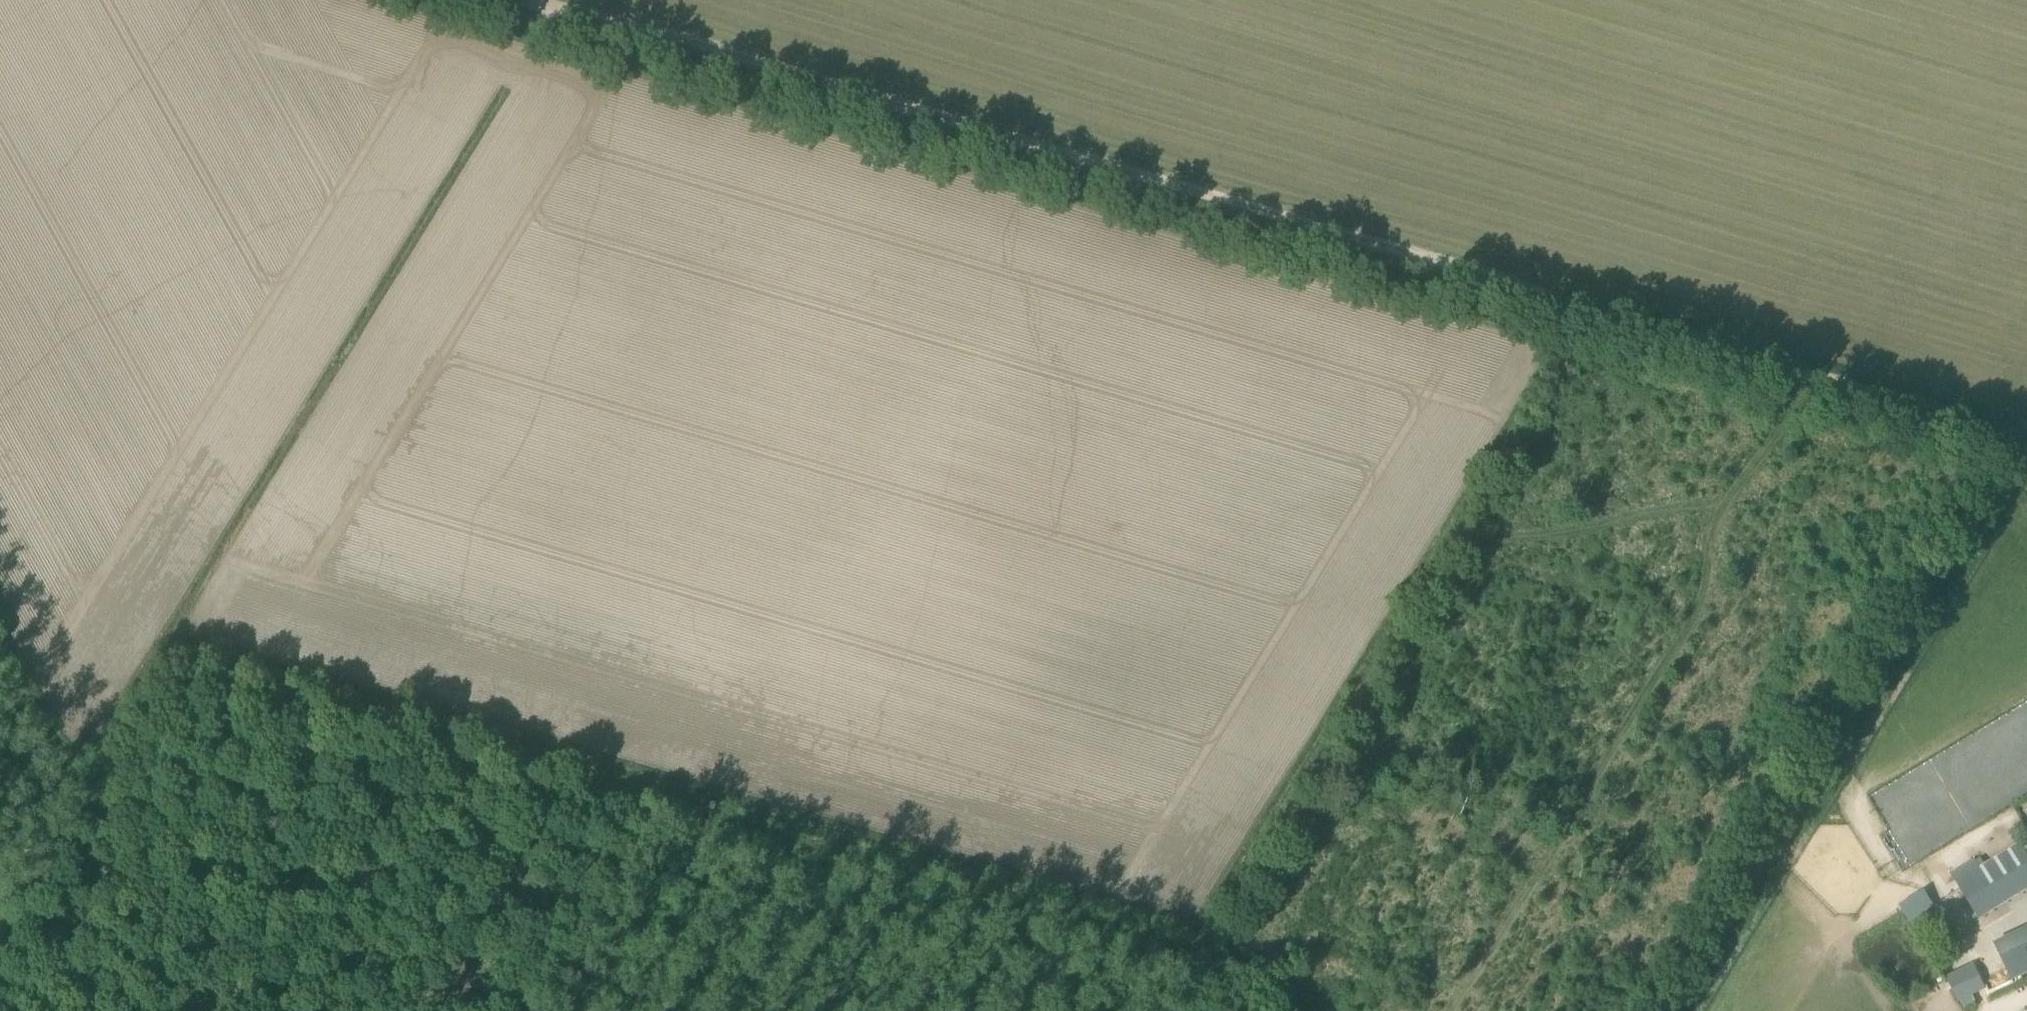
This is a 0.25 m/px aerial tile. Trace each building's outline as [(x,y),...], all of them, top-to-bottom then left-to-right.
[(2026,889),(2026,840),(1979,870),(1973,860),(1952,874),(1979,918),(2026,889)] [(1995,946),(1986,950),(1997,972),(2006,968),(2012,980),(2026,973),(2026,929),(1994,944),(1995,946)] [(1977,962),(1951,975),(1963,999),(1966,998),(1970,1007),(1981,1002),(1976,993),(1989,987),(1977,962)]
